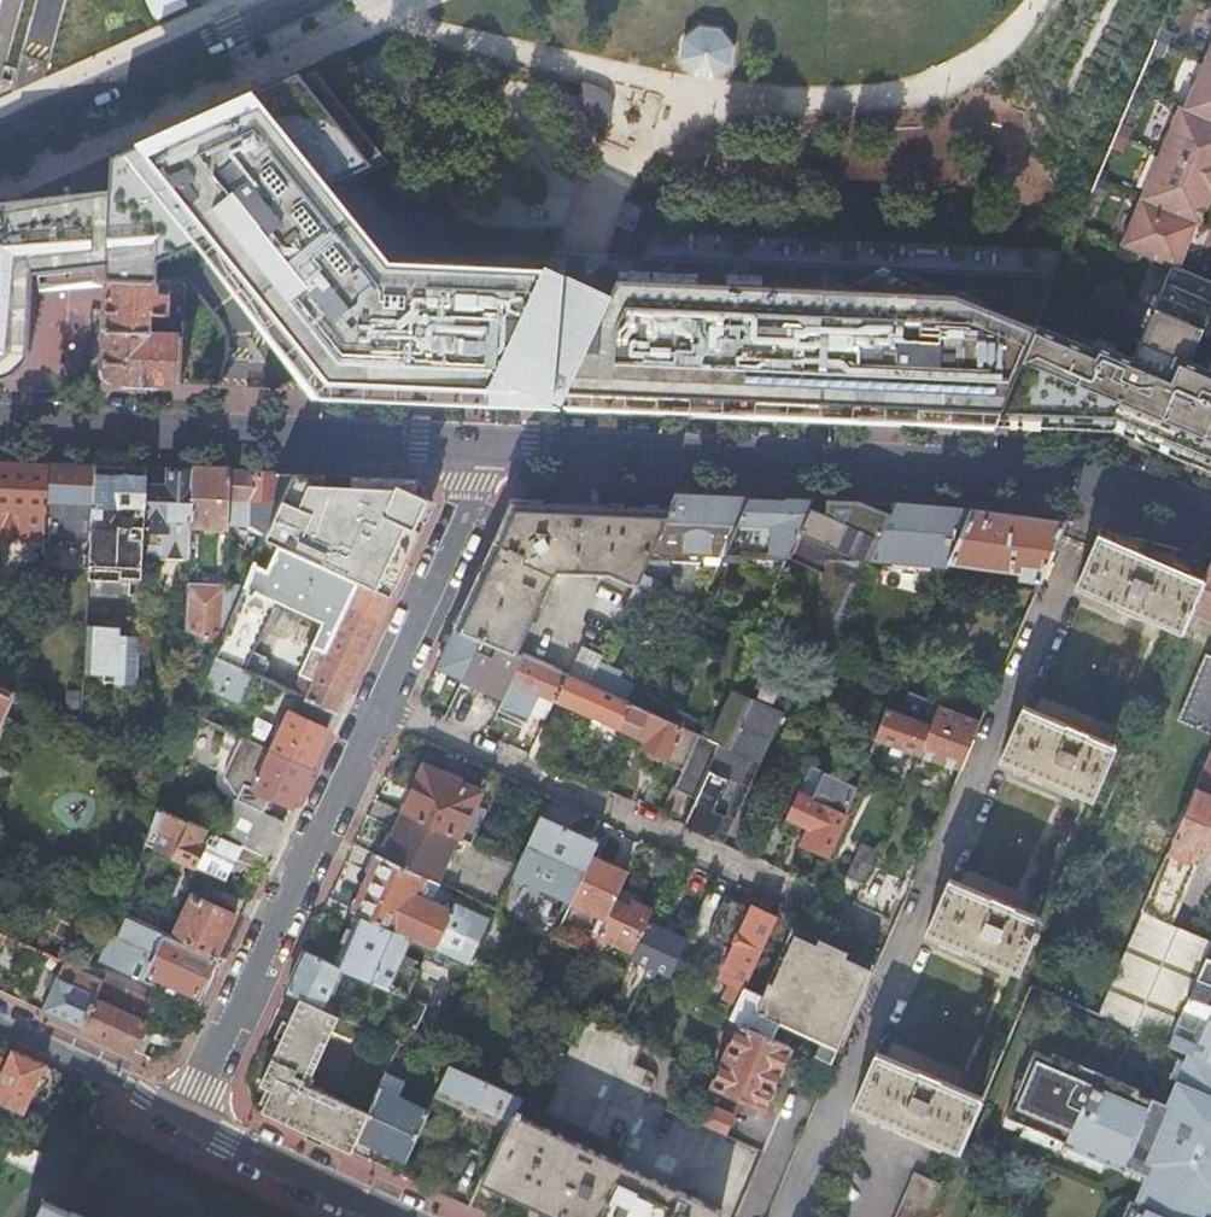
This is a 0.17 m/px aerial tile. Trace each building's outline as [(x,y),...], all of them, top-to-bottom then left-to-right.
[(150,20),(183,5),(180,0),(141,0),(150,20)] [(1173,31),(1161,26),(1151,49),(1163,54),(1168,42),(1173,31)] [(728,45),(715,29),(694,28),(682,36),(677,64),(690,74),(701,75),(711,76),(727,65),(728,45)] [(1189,361),(1210,308),(1210,282),(1178,268),(1190,240),(1197,223),(1200,224),(1210,197),(1210,49),(1207,59),(1185,109),(1181,107),(1162,152),(1143,195),(1122,244),(1172,266),(1154,310),(1146,327),(1133,358),(1116,350),(1097,342),(1094,349),(1037,325),(996,422),(1020,423),(1113,425),(1181,454),(1210,467),(1210,370),(1189,361)] [(616,278),(596,269),(578,261),(578,256),(563,250),(400,245),(344,175),(369,165),(381,160),(393,155),(317,51),(305,57),(291,63),(264,74),(259,77),(246,82),(123,139),(112,144),(110,172),(110,188),(65,195),(11,202),(0,206),(0,377),(8,378),(30,358),(34,275),(64,271),(106,265),(105,279),(157,282),(157,259),(201,240),(207,238),(295,353),(300,360),(305,366),(319,386),(324,391),(332,392),(490,400),(493,400),(531,401),(568,403),(567,400),(564,390),(593,392),(623,393),(622,405),(996,422),(1037,325),(1025,320),(962,293),(944,292),(924,291),(630,278),(616,278)] [(592,142),(608,143),(615,118),(599,103),(578,102),(576,116),(592,142)] [(1132,124),(1119,119),(1109,143),(1122,148),(1127,136),(1132,124)] [(1104,193),(1110,180),(1095,174),(1089,186),(1104,193)] [(1197,223),(1190,240),(1197,243),(1205,226),(1200,224),(1197,223)] [(142,382),(192,385),(195,334),(171,330),(166,337),(165,346),(152,344),(153,332),(154,332),(154,330),(149,330),(150,314),(167,315),(168,292),(157,292),(157,282),(105,279),(104,302),(104,312),(101,368),(114,381),(142,382)] [(1139,324),(1146,327),(1154,310),(1147,307),(1139,324)] [(90,380),(114,381),(101,368),(104,312),(93,312),(90,380)] [(1099,337),(1097,342),(1116,350),(1118,345),(1099,337)] [(300,360),(295,353),(289,356),(295,364),(300,360)] [(46,536),(48,465),(9,463),(0,462),(0,534),(1,534),(1,538),(21,539),(22,535),(46,536)] [(45,538),(93,542),(97,467),(58,465),(48,465),(46,536),(45,538)] [(140,486),(137,557),(147,557),(191,559),(191,552),(196,471),(171,470),(170,488),(164,487),(140,486)] [(202,471),(196,471),(191,552),(201,553),(202,541),(196,534),(197,525),(229,526),(232,473),(218,472),(202,471)] [(278,475),(232,473),(229,526),(249,527),(266,539),(291,475),(278,475)] [(291,475),(266,539),(392,597),(424,528),(418,524),(420,519),(429,501),(429,500),(418,494),(417,481),(354,478),(353,491),(353,498),(325,497),(326,490),(327,477),(291,475)] [(339,490),(326,490),(325,497),(353,498),(353,491),(339,490)] [(668,561),(719,563),(721,560),(747,495),(733,494),(675,492),(668,509),(651,550),(669,551),(668,561)] [(742,568),(777,586),(790,557),(811,507),(815,498),(803,497),(747,495),(721,560),(742,561),(742,568)] [(872,560),(897,501),(828,498),(827,515),(818,510),(811,507),(790,557),(827,558),(822,642),(812,638),(809,647),(822,654),(835,647),(860,587),(835,576),(835,558),(872,560)] [(435,504),(429,501),(420,519),(427,522),(435,504)] [(950,561),(972,509),(957,507),(897,501),(872,560),(868,570),(881,570),(882,561),(948,566),(950,561)] [(640,576),(651,550),(668,509),(552,504),(514,503),(456,629),(498,647),(516,655),(553,573),(559,570),(609,574),(636,586),(640,576)] [(1042,582),(1068,522),(993,512),(972,509),(950,561),(1020,573),(1019,579),(1042,582)] [(1210,566),(1210,559),(1207,557),(1110,532),(1101,530),(1076,588),(1182,633),(1191,612),(1210,566)] [(246,589),(222,647),(218,659),(256,676),(263,680),(269,665),(267,661),(253,655),(278,602),(327,624),(303,676),(315,682),(308,700),(337,714),(339,709),(342,702),(391,599),(392,597),(266,539),(264,544),(246,589)] [(1191,612),(1210,621),(1210,566),(1191,612)] [(976,575),(977,571),(974,571),(974,576),(965,574),(964,582),(985,585),(986,577),(976,575)] [(636,586),(627,605),(649,615),(662,585),(640,576),(636,586)] [(226,587),(189,584),(186,632),(222,647),(246,589),(226,587)] [(118,682),(141,683),(143,632),(121,632),(122,614),(98,613),(96,669),(119,669),(118,682)] [(458,677),(463,679),(476,652),(492,660),(498,647),(456,629),(438,668),(444,671),(458,677)] [(522,658),(516,655),(498,647),(492,660),(476,652),(463,679),(485,688),(505,697),(522,658)] [(593,688),(598,677),(605,659),(585,650),(572,679),(593,688)] [(1208,654),(1179,721),(1210,735),(1210,655),(1208,654)] [(209,681),(217,661),(206,657),(198,676),(209,681)] [(567,677),(522,658),(505,697),(499,710),(525,723),(530,712),(539,692),(556,700),(567,677)] [(206,689),(195,716),(227,730),(238,703),(243,705),(256,676),(218,659),(217,661),(209,681),(206,689)] [(294,694),(308,700),(315,682),(303,676),(294,694)] [(623,729),(623,728),(634,706),(629,704),(593,688),(572,679),(567,677),(556,700),(621,728),(623,729)] [(593,688),(629,704),(633,694),(626,691),(627,689),(598,677),(593,688)] [(889,708),(892,701),(913,692),(888,682),(879,704),(889,708)] [(13,692),(0,686),(0,722),(13,692)] [(742,785),(753,760),(762,765),(786,715),(732,690),(711,740),(722,745),(711,768),(696,800),(684,827),(715,841),(727,817),(716,812),(731,780),(742,785)] [(966,715),(978,720),(988,695),(977,690),(966,715)] [(539,692),(530,712),(547,720),(556,700),(539,692)] [(922,756),(941,705),(941,704),(920,695),(911,716),(889,708),(877,739),(922,756)] [(960,770),(981,721),(978,720),(966,715),(941,705),(922,756),(960,770)] [(666,764),(683,772),(689,758),(700,735),(634,706),(623,728),(649,740),(646,747),(669,757),(666,764)] [(1114,745),(1024,707),(1001,760),(1090,799),(1114,745)] [(291,713),(273,752),(311,769),(326,738),(329,731),(291,713)] [(530,756),(546,764),(561,733),(545,725),(543,729),(530,756)] [(238,798),(237,801),(265,815),(273,798),(293,808),(311,769),(273,752),(238,736),(223,768),(231,795),(238,798)] [(612,748),(600,743),(590,766),(601,771),(612,748)] [(683,772),(674,790),(696,800),(711,768),(689,758),(683,772)] [(1144,913),(1171,925),(1197,864),(1197,863),(1196,863),(1195,865),(1192,864),(1198,850),(1208,854),(1210,847),(1210,758),(1144,913)] [(601,771),(590,766),(583,780),(595,785),(601,771)] [(404,815),(458,840),(480,794),(424,768),(402,814),(404,815)] [(819,789),(803,782),(798,793),(814,801),(819,789)] [(787,819),(807,828),(800,845),(808,849),(827,857),(851,804),(819,789),(814,801),(798,793),(787,819)] [(265,815),(237,801),(220,837),(243,847),(269,859),(277,842),(285,824),(265,815)] [(235,865),(238,860),(243,847),(220,837),(161,809),(155,827),(176,836),(174,841),(165,846),(162,853),(196,868),(227,883),(235,865)] [(383,858),(423,877),(439,884),(459,840),(458,840),(404,815),(398,828),(383,858)] [(570,903),(594,858),(599,845),(541,819),(513,877),(570,903)] [(877,857),(879,853),(862,846),(847,878),(864,886),(877,857)] [(243,847),(238,860),(263,872),(269,859),(243,847)] [(358,913),(413,938),(485,973),(488,965),(481,962),(480,962),(473,959),(490,922),(456,906),(453,911),(416,894),(423,877),(383,858),(374,854),(365,872),(371,875),(355,911),(358,913)] [(891,863),(877,857),(864,886),(878,892),(891,863)] [(570,903),(561,927),(571,932),(575,924),(589,930),(589,931),(592,933),(600,936),(617,899),(620,893),(630,873),(607,861),(606,864),(594,858),(570,903)] [(1040,918),(950,880),(927,932),(1016,971),(1031,937),(1035,938),(1039,930),(1035,928),(1040,918)] [(633,902),(634,903),(636,895),(628,892),(620,893),(617,899),(631,906),(633,902)] [(746,987),(776,920),(727,897),(707,941),(734,953),(719,985),(729,990),(725,999),(731,1002),(728,1008),(735,1011),(746,987)] [(191,898),(173,937),(215,957),(224,938),(233,918),(191,898)] [(583,951),(591,955),(602,960),(610,942),(635,954),(649,923),(654,912),(634,903),(633,902),(631,906),(617,899),(600,936),(592,933),(583,951)] [(344,969),(390,990),(413,938),(358,913),(335,965),(344,969)] [(144,982),(147,975),(166,934),(125,915),(122,922),(115,937),(110,935),(98,960),(144,982)] [(1143,915),(1101,1014),(1170,1044),(1175,1034),(1187,1007),(1191,996),(1208,958),(1210,950),(1210,944),(1143,915)] [(633,960),(671,977),(688,941),(649,923),(635,954),(633,960)] [(834,1064),(875,965),(794,928),(763,995),(746,987),(735,1011),(731,1020),(741,1024),(773,1039),(781,1022),(823,1042),(819,1049),(815,1048),(812,1053),(834,1064)] [(166,934),(147,975),(197,998),(207,976),(212,965),(218,968),(221,960),(215,957),(173,937),(166,934)] [(332,995),(344,969),(335,965),(306,952),(297,971),(287,991),(301,997),(333,1012),(339,998),(332,995)] [(1191,996),(1210,1005),(1210,959),(1208,958),(1191,996)] [(42,1010),(81,1029),(97,994),(101,986),(104,979),(103,979),(64,961),(53,985),(42,1010)] [(97,994),(81,1029),(131,1052),(145,1022),(125,1012),(120,1010),(125,998),(101,986),(97,994)] [(128,990),(125,998),(120,1010),(125,1012),(134,993),(128,990)] [(145,1022),(155,1027),(164,1007),(134,993),(125,1012),(145,1022)] [(1190,1052),(1210,1061),(1210,1005),(1191,996),(1187,1007),(1203,1014),(1200,1023),(1194,1021),(1192,1027),(1197,1029),(1192,1041),(1175,1034),(1170,1044),(1190,1052)] [(340,1015),(333,1012),(301,997),(281,1041),(262,1084),(272,1089),(262,1111),(352,1152),(358,1138),(370,1110),(308,1083),(340,1015)] [(409,1046),(449,1064),(456,1051),(446,1047),(453,1032),(444,1028),(450,1014),(429,1004),(427,1007),(409,1046)] [(722,1005),(718,1014),(731,1020),(735,1011),(728,1008),(722,1005)] [(145,1022),(131,1052),(142,1057),(148,1043),(155,1027),(145,1022)] [(792,1048),(773,1039),(741,1024),(714,1086),(766,1109),(792,1048)] [(12,1049),(5,1047),(0,1057),(0,1075),(12,1049)] [(19,1113),(23,1115),(39,1080),(46,1065),(12,1049),(0,1075),(0,1104),(19,1113)] [(1068,1144),(1106,1161),(1119,1166),(1148,1098),(1137,1093),(1139,1089),(1052,1052),(1050,1056),(1034,1049),(1005,1116),(1024,1124),(1060,1139),(1064,1140),(1063,1142),(1068,1144)] [(1190,1052),(1186,1061),(1178,1080),(1167,1106),(1148,1098),(1119,1166),(1124,1169),(1126,1164),(1148,1174),(1144,1182),(1136,1203),(1140,1205),(1135,1216),(1208,1216),(1210,1210),(1210,1061),(1190,1052)] [(976,1112),(982,1098),(877,1053),(854,1106),(959,1151),(976,1112)] [(1178,1080),(1186,1061),(1178,1057),(1170,1076),(1178,1080)] [(515,1114),(523,1098),(451,1065),(435,1099),(440,1102),(443,1096),(474,1111),(503,1124),(500,1129),(507,1132),(515,1114)] [(382,1149),(407,1160),(429,1111),(380,1089),(370,1110),(358,1138),(382,1149)] [(705,1104),(698,1122),(726,1134),(734,1117),(705,1104)] [(515,1114),(507,1132),(482,1183),(529,1205),(540,1210),(548,1214),(554,1216),(721,1216),(723,1213),(515,1114)] [(1060,1139),(1024,1124),(1019,1135),(1055,1151),(1060,1139)] [(1106,1161),(1068,1144),(1063,1156),(1101,1172),(1106,1161)] [(966,1156),(959,1153),(955,1161),(963,1164),(966,1156)] [(1126,1164),(1124,1169),(1122,1172),(1144,1182),(1148,1174),(1126,1164)] [(944,1186),(916,1174),(897,1216),(931,1216),(944,1186)] [(1136,1203),(1130,1200),(1123,1216),(1135,1216),(1140,1205),(1136,1203)] [(43,1201),(36,1216),(77,1216),(43,1201)]
